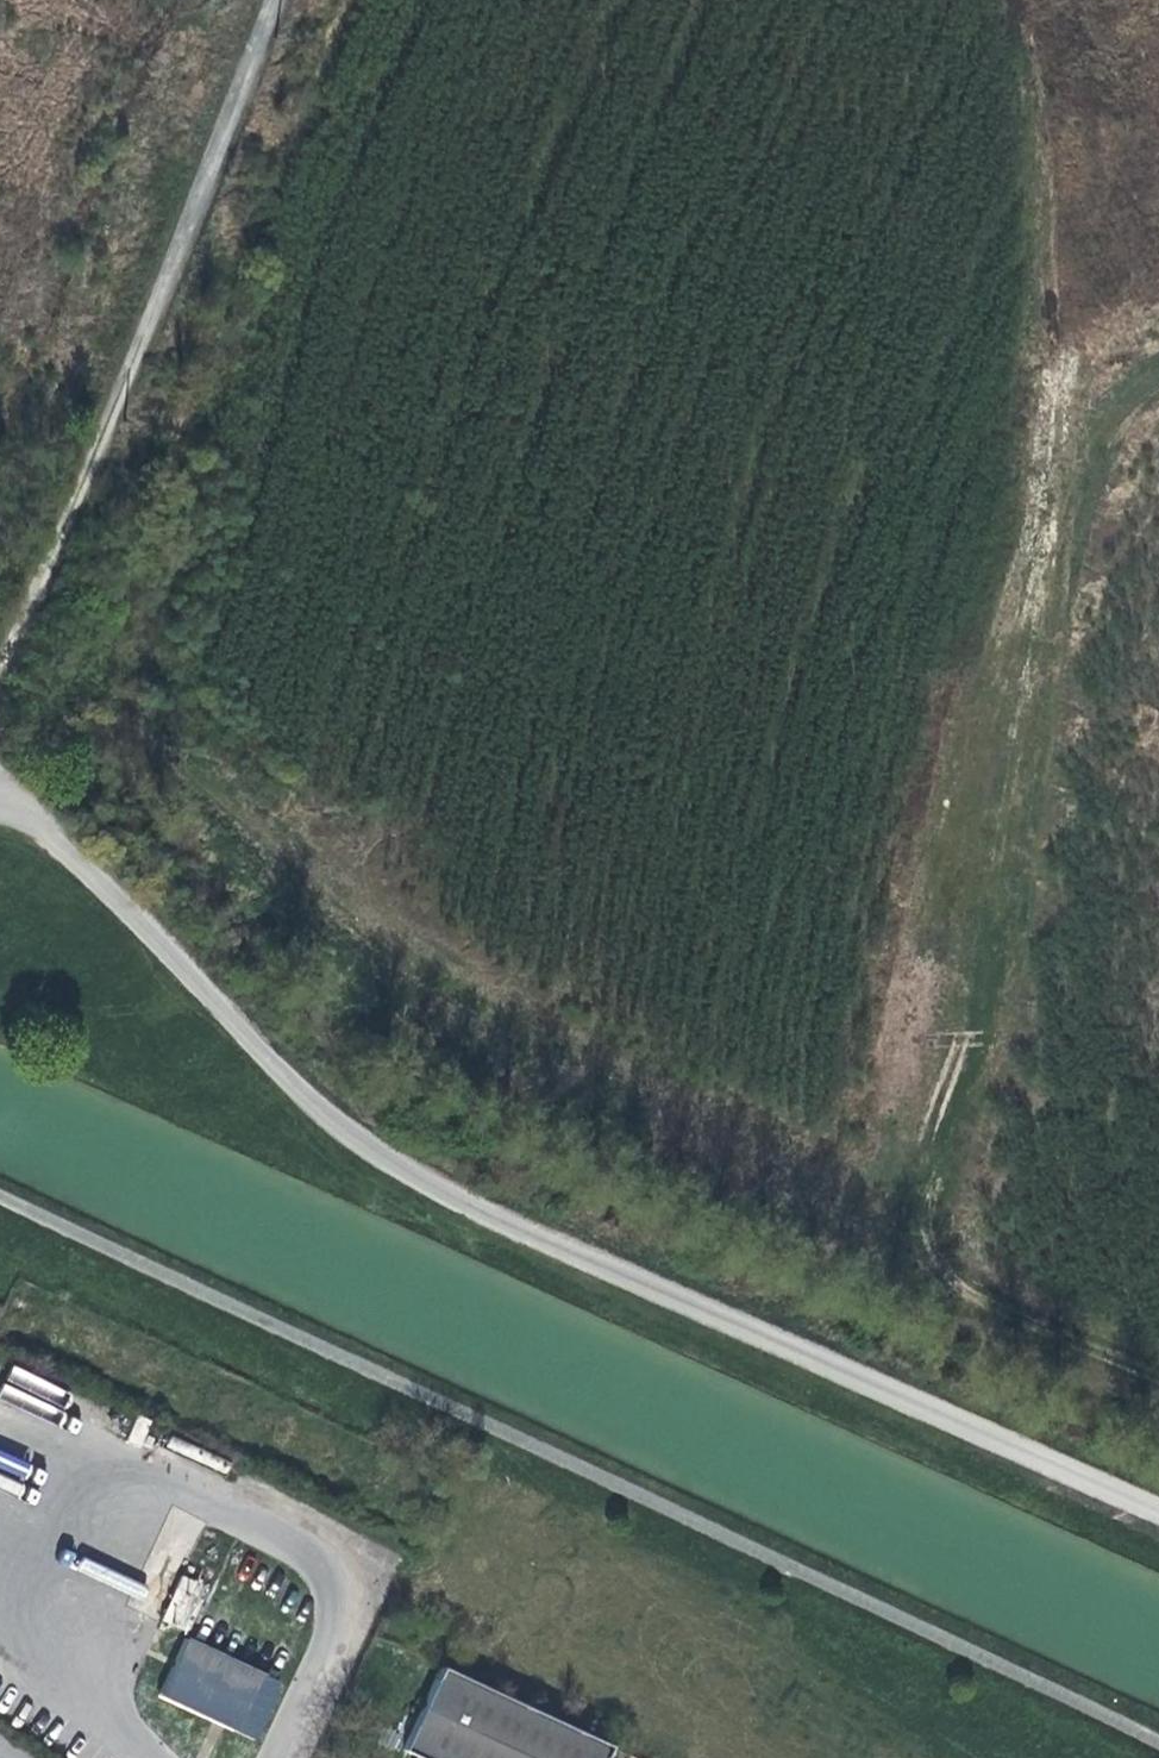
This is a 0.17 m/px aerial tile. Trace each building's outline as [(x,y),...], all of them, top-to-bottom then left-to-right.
[(219,1708),(258,1726),(279,1682),(184,1637),(158,1695),(214,1720),(219,1708)] [(440,1666),(403,1749),(422,1757),(603,1757),(609,1745),(440,1666)] [(252,1739),(258,1726),(219,1708),(214,1720),(252,1739)]
